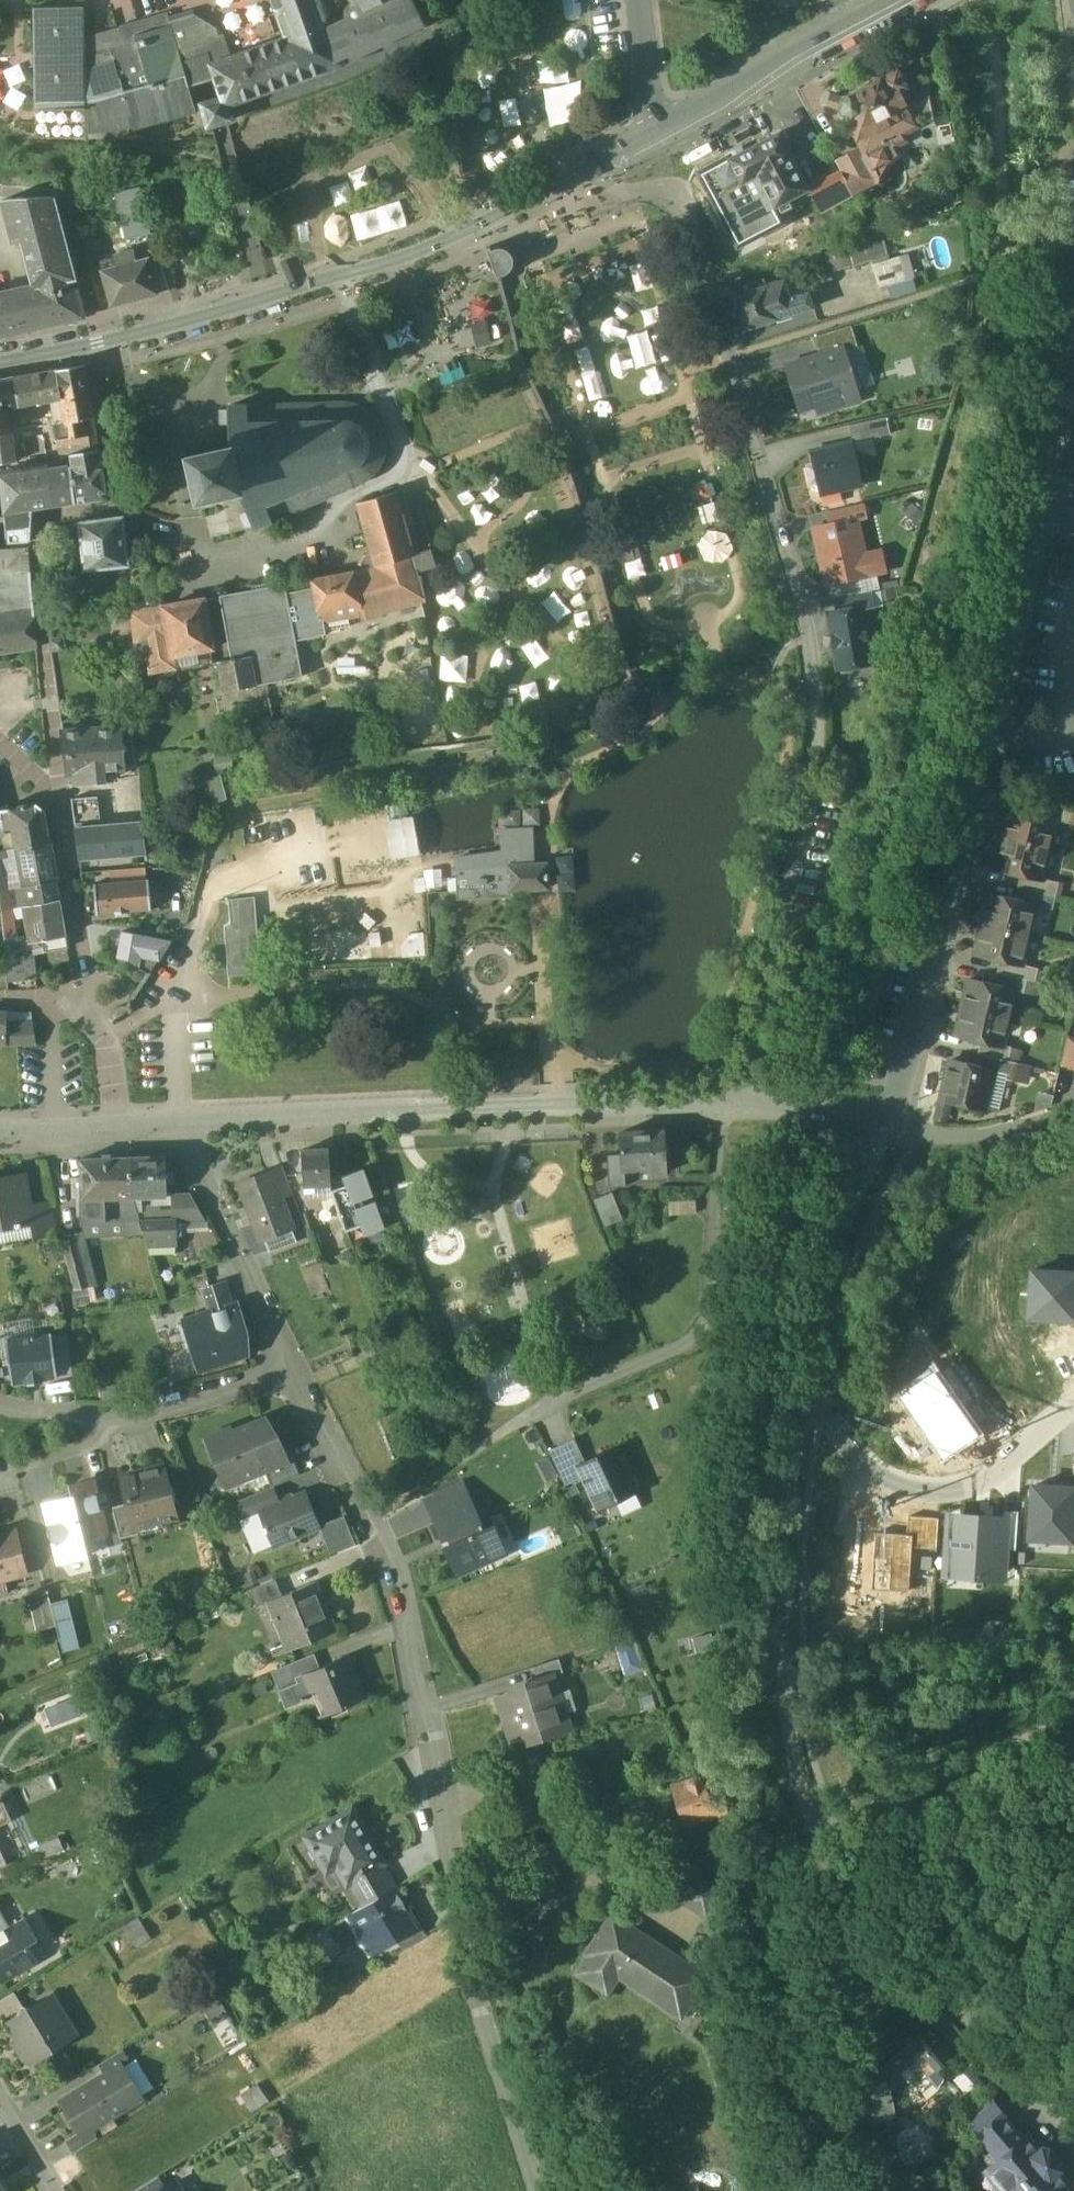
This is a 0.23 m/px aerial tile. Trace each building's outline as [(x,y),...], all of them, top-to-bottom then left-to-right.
[(287,37),(232,55),(224,30),(220,31),(179,46),(184,61),(208,53),(215,77),(221,94),(202,101),(208,124),(233,118),(228,103),(344,63),(344,62),(425,23),(414,0),(379,0),(365,7),(363,4),(363,3),(360,1),(359,1),(356,1),(355,1),(352,1),(351,2),(348,4),(346,8),(345,12),(346,16),(330,24),(322,0),(274,0),(287,37)] [(86,4),(36,5),(37,108),(86,107),(86,52),(86,34),(86,11),(86,4)] [(169,11),(121,24),(126,43),(95,52),(86,52),(86,107),(88,107),(90,130),(123,127),(134,124),(135,127),(197,110),(190,85),(184,61),(179,46),(173,24),(169,11)] [(186,16),(185,19),(186,23),(173,24),(179,46),(220,31),(219,26),(218,25),(217,24),(197,13),(194,12),(191,12),(188,13),(186,16)] [(121,24),(86,34),(86,52),(95,52),(126,43),(121,24)] [(208,53),(184,61),(190,85),(215,77),(208,53)] [(918,58),(898,69),(908,88),(900,92),(905,103),(917,125),(918,127),(935,118),(924,57),(918,58)] [(870,82),(849,92),(850,94),(843,98),(835,95),(832,106),(841,109),(846,120),(848,119),(858,138),(879,126),(897,117),(893,109),(905,103),(900,92),(908,88),(898,69),(871,83),(870,82)] [(905,103),(893,109),(897,117),(879,126),(887,142),(917,125),(905,103)] [(86,107),(37,108),(37,131),(90,130),(88,107),(86,107)] [(887,142),(866,153),(868,157),(866,159),(877,180),(883,172),(887,164),(900,151),(910,147),(920,146),(919,139),(914,129),(918,127),(917,125),(887,142)] [(879,126),(858,138),(862,147),(866,153),(887,142),(879,126)] [(730,158),(728,158),(741,183),(757,175),(774,208),(775,207),(809,189),(792,157),(794,156),(781,131),(730,158)] [(862,147),(835,161),(841,172),(866,159),(868,157),(866,153),(862,147)] [(729,156),(698,172),(737,247),(784,223),(775,207),(774,208),(757,175),(741,183),(728,158),(730,158),(729,156)] [(866,159),(841,172),(852,193),(877,180),(866,159)] [(841,172),(824,181),(834,202),(852,193),(841,172)] [(140,189),(120,192),(128,226),(148,222),(140,189)] [(55,197),(3,199),(15,241),(23,238),(35,283),(0,289),(0,334),(84,316),(77,278),(77,279),(55,197)] [(149,228),(134,231),(142,259),(147,258),(149,264),(160,261),(153,235),(150,236),(149,228)] [(883,240),(869,244),(873,259),(872,259),(873,264),(888,259),(883,240)] [(869,244),(813,260),(817,275),(872,259),(873,259),(869,244)] [(487,249),(490,256),(496,276),(504,274),(509,271),(512,266),(513,260),(512,255),(509,251),(504,249),(500,248),(496,248),(491,250),(490,248),(487,249)] [(132,249),(111,255),(115,265),(122,263),(136,260),(132,249)] [(888,259),(873,264),(879,287),(913,277),(907,254),(888,259)] [(122,263),(115,265),(101,269),(111,304),(157,292),(149,264),(147,258),(142,259),(136,260),(122,263)] [(160,261),(149,264),(157,292),(169,289),(160,261)] [(764,279),(749,284),(751,291),(766,287),(764,279)] [(751,291),(735,297),(745,328),(776,318),(775,316),(791,311),(791,313),(812,307),(808,294),(789,300),(783,282),(766,287),(751,291)] [(852,325),(814,337),(821,358),(840,352),(858,346),(852,325)] [(821,358),(792,367),(804,406),(818,402),(821,411),(836,407),(833,397),(853,391),(840,352),(821,358)] [(84,364),(56,369),(62,397),(61,397),(66,420),(55,422),(58,439),(97,433),(84,364)] [(56,369),(16,378),(20,402),(21,405),(61,397),(62,397),(56,369)] [(0,380),(0,405),(7,404),(20,402),(16,378),(0,380)] [(0,405),(0,462),(15,459),(7,404),(0,405)] [(343,404),(228,406),(230,447),(231,446),(241,489),(239,489),(254,527),(362,481),(374,471),(382,458),(384,443),(380,428),(372,415),(359,407),(343,404)] [(887,417),(849,426),(853,443),(891,434),(887,417)] [(97,433),(58,439),(61,455),(72,453),(99,448),(97,433)] [(853,443),(811,452),(814,465),(808,467),(812,482),(818,480),(821,493),(862,484),(853,443)] [(230,447),(188,455),(198,498),(239,489),(241,489),(231,446),(230,447)] [(99,448),(72,453),(74,464),(69,465),(74,502),(107,498),(102,461),(99,448)] [(0,462),(0,474),(1,474),(17,472),(15,459),(0,462)] [(69,465),(46,468),(48,482),(52,482),(55,505),(74,502),(69,465)] [(17,472),(1,474),(5,511),(33,508),(55,505),(52,482),(48,482),(46,468),(17,472)] [(398,492),(358,503),(372,553),(376,565),(413,555),(415,554),(398,492)] [(863,503),(828,511),(831,524),(832,525),(857,519),(857,520),(866,518),(863,503)] [(33,508),(5,511),(8,543),(23,543),(22,531),(32,533),(33,508)] [(123,517),(78,522),(84,570),(128,565),(123,517)] [(857,519),(832,525),(831,524),(813,528),(819,553),(821,552),(822,561),(821,561),(827,584),(840,581),(840,582),(870,575),(857,520),(857,519)] [(0,549),(0,574),(31,572),(29,547),(0,549)] [(415,554),(413,555),(418,571),(437,565),(432,549),(415,554)] [(413,555),(376,565),(372,553),(366,555),(361,562),(364,569),(355,572),(362,614),(360,614),(360,616),(365,618),(381,613),(382,612),(424,599),(426,595),(423,575),(420,576),(418,571),(413,555)] [(355,571),(312,579),(314,586),(320,621),(324,621),(349,616),(360,614),(362,614),(355,572),(355,571)] [(0,574),(0,590),(33,588),(31,572),(0,574)] [(286,584),(221,595),(232,658),(251,655),(256,684),(302,676),(296,640),(287,593),(286,584)] [(296,640),(326,633),(326,630),(324,621),(320,621),(314,586),(287,593),(296,640)] [(0,590),(0,616),(35,610),(33,588),(0,590)] [(871,590),(835,596),(837,612),(862,608),(862,609),(874,607),(871,590)] [(204,598),(164,605),(164,606),(173,654),(213,647),(204,598)] [(164,606),(133,612),(139,641),(146,640),(151,669),(174,665),(164,606)] [(837,612),(829,613),(838,667),(839,667),(843,672),(852,670),(853,665),(871,662),(862,609),(862,608),(837,612)] [(38,647),(35,610),(0,616),(0,653),(38,647)] [(349,616),(324,621),(326,630),(350,625),(349,616)] [(64,636),(50,638),(52,650),(65,649),(64,636)] [(251,655),(232,658),(237,687),(256,684),(251,655)] [(340,656),(341,676),(367,675),(367,665),(355,665),(355,655),(340,656)] [(232,658),(219,660),(225,690),(237,687),(232,658)] [(631,699),(618,703),(619,705),(622,708),(628,710),(633,711),(637,712),(639,712),(643,710),(647,706),(648,704),(650,699),(650,694),(649,690),(647,686),(643,682),(639,680),(634,679),(630,679),(627,680),(629,689),(631,699)] [(130,716),(121,716),(123,727),(131,727),(130,716)] [(123,727),(63,730),(69,773),(70,773),(104,770),(138,767),(131,727),(123,727)] [(104,770),(70,773),(71,785),(105,781),(104,770)] [(92,797),(72,800),(76,827),(96,826),(92,797)] [(1038,802),(1034,815),(1055,820),(1055,822),(1073,826),(1073,822),(1073,810),(1038,802)] [(0,810),(0,814),(0,817),(0,834),(4,833),(5,837),(14,836),(17,849),(50,843),(44,809),(37,804),(0,810)] [(1034,815),(1008,809),(1001,839),(1048,850),(1055,822),(1055,820),(1034,815)] [(96,826),(76,827),(80,860),(146,854),(143,821),(96,826)] [(510,865),(533,864),(532,830),(501,831),(504,852),(458,858),(458,867),(510,865)] [(1048,850),(1001,839),(994,869),(1020,875),(1041,880),(1042,879),(1048,850)] [(50,843),(17,849),(24,887),(57,881),(50,843)] [(533,864),(510,865),(511,890),(548,888),(547,864),(533,864)] [(511,890),(510,865),(458,867),(459,899),(511,897),(511,890)] [(1041,880),(1020,875),(1018,887),(1056,896),(1059,882),(1042,879),(1041,880)] [(57,881),(24,887),(25,894),(27,907),(60,900),(57,881)] [(149,881),(95,885),(97,913),(116,911),(116,913),(130,912),(130,910),(151,908),(149,881)] [(6,891),(2,892),(3,911),(10,910),(20,908),(18,896),(25,894),(24,887),(6,891)] [(1056,896),(1018,887),(1014,902),(1036,907),(1036,909),(1054,912),(1057,897),(1056,896)] [(1014,902),(988,895),(981,925),(1030,936),(1036,909),(1036,907),(1014,902)] [(255,897),(230,900),(232,925),(226,926),(230,975),(260,973),(255,897)] [(27,907),(24,907),(30,943),(42,941),(67,937),(60,900),(27,907)] [(10,910),(3,911),(5,940),(13,939),(10,910)] [(1030,936),(981,925),(974,955),(1000,961),(1023,966),(1023,965),(1030,936)] [(172,941),(122,932),(118,958),(141,962),(142,957),(160,960),(172,941)] [(13,939),(5,940),(7,983),(37,978),(32,953),(26,948),(24,937),(13,939)] [(67,937),(42,941),(44,953),(69,949),(67,937)] [(160,960),(142,957),(141,962),(140,969),(151,975),(160,960)] [(1023,966),(1000,961),(997,973),(1027,980),(1036,982),(1040,968),(1023,965),(1023,966)] [(1027,980),(997,973),(994,985),(1014,990),(1014,992),(1024,993),(1027,980)] [(994,985),(968,979),(962,1008),(1008,1019),(1014,992),(1014,990),(994,985)] [(114,1003),(111,1003),(109,1004),(106,1005),(105,1008),(104,1011),(105,1013),(106,1016),(108,1018),(111,1019),(113,1019),(116,1018),(119,1017),(120,1014),(121,1012),(120,1009),(119,1006),(117,1004),(114,1003)] [(1008,1019),(962,1008),(956,1035),(981,1042),(1001,1046),(1002,1044),(1008,1019)] [(32,1013),(7,1013),(7,1025),(33,1024),(32,1013)] [(33,1024),(7,1025),(6,1045),(36,1044),(33,1024)] [(1068,1037),(1061,1066),(1073,1069),(1073,1038),(1068,1037)] [(1001,1046),(981,1042),(979,1054),(1008,1060),(1011,1046),(1002,1044),(1001,1046)] [(1008,1060),(979,1054),(975,1068),(994,1073),(1008,1075),(1013,1076),(1016,1062),(1008,1060)] [(975,1068),(949,1062),(940,1100),(985,1111),(994,1073),(975,1068)] [(994,1073),(985,1111),(999,1113),(1008,1075),(994,1073)] [(663,1130),(621,1132),(622,1154),(623,1170),(625,1169),(649,1168),(650,1175),(665,1174),(663,1130)] [(329,1149),(302,1151),(302,1164),(297,1164),(298,1175),(303,1175),(304,1193),(316,1192),(315,1184),(331,1183),(329,1149)] [(622,1154),(608,1155),(609,1188),(625,1186),(625,1169),(623,1170),(622,1154)] [(167,1157),(131,1158),(133,1197),(168,1196),(167,1157)] [(131,1158),(81,1160),(82,1178),(73,1178),(74,1196),(82,1196),(83,1199),(133,1197),(131,1158)] [(283,1167),(271,1172),(280,1197),(293,1192),(283,1167)] [(363,1168),(344,1175),(347,1185),(354,1203),(356,1202),(373,1196),(363,1168)] [(271,1172),(270,1171),(239,1183),(240,1184),(243,1183),(247,1195),(245,1196),(252,1216),(255,1215),(264,1239),(292,1228),(271,1172)] [(0,1179),(0,1208),(3,1227),(31,1222),(34,1237),(36,1237),(31,1207),(25,1175),(0,1179)] [(354,1203),(347,1185),(332,1190),(347,1232),(362,1226),(356,1209),(358,1208),(356,1202),(354,1203)] [(612,1192),(593,1200),(604,1227),(623,1220),(612,1192)] [(373,1196),(356,1202),(358,1208),(375,1202),(380,1200),(378,1195),(373,1196)] [(133,1197),(83,1199),(82,1199),(83,1222),(104,1222),(104,1220),(127,1219),(128,1234),(144,1233),(141,1222),(133,1197)] [(333,1197),(321,1201),(326,1221),(339,1218),(333,1197)] [(695,1201),(669,1202),(670,1215),(696,1214),(695,1201)] [(358,1208),(356,1209),(362,1226),(366,1236),(385,1228),(375,1202),(358,1208)] [(51,1203),(31,1207),(36,1237),(59,1233),(51,1203)] [(391,1206),(382,1210),(394,1243),(403,1240),(391,1206)] [(175,1220),(141,1222),(144,1233),(147,1239),(176,1238),(175,1220)] [(77,1234),(60,1238),(69,1269),(86,1264),(77,1234)] [(1025,1263),(1021,1316),(1073,1319),(1073,1267),(1025,1263)] [(86,1264),(69,1269),(74,1290),(96,1287),(96,1286),(97,1286),(94,1269),(88,1270),(86,1264)] [(225,1282),(202,1290),(209,1314),(233,1306),(225,1282)] [(209,1314),(212,1324),(189,1332),(200,1368),(245,1353),(238,1330),(244,1328),(237,1305),(233,1306),(209,1314)] [(13,1384),(58,1378),(57,1375),(52,1337),(52,1333),(7,1339),(13,1384)] [(52,1337),(57,1375),(73,1373),(68,1335),(52,1337)] [(944,1451),(978,1428),(938,1369),(903,1393),(944,1451)] [(265,1418),(232,1432),(230,1428),(207,1437),(218,1465),(233,1459),(241,1480),(266,1470),(288,1461),(284,1453),(277,1435),(273,1437),(265,1418)] [(565,1486),(585,1477),(600,1509),(635,1492),(635,1491),(643,1488),(635,1471),(627,1475),(615,1449),(586,1463),(574,1438),(549,1451),(565,1486)] [(288,1461),(266,1470),(272,1486),(274,1485),(300,1475),(291,1450),(284,1453),(288,1461)] [(555,1473),(548,1458),(537,1464),(544,1479),(555,1473)] [(163,1466),(123,1476),(129,1503),(135,1527),(137,1527),(152,1523),(153,1526),(158,1524),(160,1526),(170,1524),(171,1521),(177,1519),(163,1466)] [(93,1480),(70,1486),(73,1497),(83,1538),(84,1537),(105,1533),(106,1532),(102,1515),(93,1480)] [(462,1484),(428,1499),(433,1511),(467,1496),(462,1484)] [(272,1487),(237,1501),(245,1518),(261,1512),(281,1503),(274,1485),(272,1486),(272,1487)] [(1033,1487),(1029,1538),(1071,1541),(1073,1497),(1073,1490),(1033,1487)] [(281,1503),(261,1512),(267,1526),(265,1526),(267,1531),(269,1530),(274,1544),(319,1526),(306,1493),(281,1503)] [(480,1523),(468,1495),(467,1496),(433,1511),(432,1511),(444,1539),(446,1538),(449,1545),(445,1547),(458,1575),(494,1559),(491,1551),(503,1546),(494,1525),(484,1530),(480,1523)] [(73,1497),(45,1504),(59,1561),(89,1554),(84,1537),(83,1538),(73,1497)] [(129,1503),(113,1507),(115,1512),(121,1539),(139,1534),(137,1527),(135,1527),(129,1503)] [(1016,1550),(1019,1511),(1007,1510),(1004,1549),(1016,1550)] [(115,1512),(102,1515),(106,1532),(105,1533),(108,1546),(122,1542),(121,1539),(115,1512)] [(912,1547),(937,1549),(939,1519),(908,1517),(907,1535),(912,1535),(912,1547)] [(1004,1523),(953,1520),(949,1571),(1001,1575),(1004,1523)] [(907,1535),(875,1533),(873,1590),(909,1592),(912,1547),(912,1535),(907,1535)] [(0,1539),(0,1577),(25,1571),(16,1535),(0,1539)] [(276,1578),(250,1589),(257,1606),(268,1602),(283,1595),(276,1578)] [(316,1581),(283,1595),(268,1602),(268,1603),(272,1601),(291,1647),(276,1653),(276,1655),(337,1630),(336,1628),(332,1630),(320,1600),(324,1598),(316,1581)] [(48,1590),(28,1595),(37,1631),(57,1626),(51,1603),(48,1590)] [(68,1599),(51,1603),(57,1626),(60,1637),(77,1633),(68,1599)] [(315,1653),(289,1664),(296,1678),(304,1675),(304,1674),(321,1667),(315,1653)] [(321,1667),(304,1674),(304,1675),(311,1692),(318,1689),(328,1714),(364,1699),(346,1656),(321,1667)] [(560,1660),(535,1668),(539,1681),(554,1676),(554,1677),(564,1673),(560,1660)] [(289,1664),(271,1671),(279,1691),(298,1683),(296,1678),(289,1664)] [(304,1675),(296,1678),(298,1683),(304,1695),(311,1692),(304,1675)] [(539,1681),(524,1685),(526,1690),(499,1699),(511,1738),(527,1734),(529,1742),(550,1736),(548,1727),(568,1721),(554,1677),(554,1676),(539,1681)] [(298,1683),(279,1691),(286,1707),(305,1699),(304,1695),(298,1683)] [(52,1727),(73,1716),(63,1697),(42,1708),(52,1727)] [(696,1776),(692,1777),(690,1778),(689,1779),(671,1784),(684,1825),(713,1816),(705,1788),(702,1779),(701,1778),(700,1776),(698,1776),(696,1776)] [(727,1782),(705,1788),(713,1816),(728,1812),(727,1782)] [(0,1797),(0,1825),(12,1820),(1,1796),(0,1797)] [(384,1861),(352,1808),(306,1835),(312,1844),(311,1845),(313,1849),(314,1849),(320,1858),(330,1852),(348,1883),(350,1882),(383,1862),(384,1861)] [(383,1862),(350,1882),(363,1905),(397,1886),(383,1862)] [(723,1892),(699,1876),(683,1900),(707,1916),(723,1892)] [(398,1886),(349,1915),(358,1929),(364,1925),(375,1942),(379,1949),(396,1939),(417,1926),(416,1925),(408,1910),(412,1908),(398,1886)] [(10,1927),(0,1910),(0,1933),(10,1927)] [(707,1976),(612,1913),(606,1922),(600,1918),(591,1930),(598,1935),(586,1953),(588,1954),(576,1971),(590,1980),(597,1970),(614,1982),(622,1970),(662,1997),(659,2002),(680,2016),(707,1976)] [(3,1982),(39,1961),(29,1944),(38,1939),(25,1918),(10,1927),(0,1933),(0,1977),(3,1982)] [(417,1926),(396,1939),(403,1950),(428,1934),(420,1922),(416,1925),(417,1926)] [(364,1925),(358,1929),(356,1933),(365,1948),(375,1942),(364,1925)] [(326,1929),(313,1937),(326,1959),(339,1951),(326,1929)] [(0,2000),(0,2020),(1,2019),(10,2022),(13,2020),(23,2014),(25,2007),(15,1991),(0,2000)] [(51,1997),(32,2009),(25,2007),(23,2014),(13,2020),(22,2034),(19,2045),(26,2056),(36,2059),(52,2049),(49,2043),(62,2034),(54,2021),(62,2016),(51,1997)] [(962,2064),(920,2015),(866,2061),(883,2080),(886,2077),(919,2048),(946,2078),(962,2064)] [(124,2049),(100,2064),(107,2076),(124,2065),(124,2066),(131,2061),(124,2049)] [(991,2075),(977,2060),(965,2071),(972,2079),(979,2086),(980,2085),(991,2075)] [(857,2067),(857,2070),(864,2122),(892,2118),(886,2077),(883,2080),(866,2061),(863,2061),(861,2062),(859,2064),(857,2067)] [(107,2076),(63,2103),(81,2132),(81,2133),(91,2127),(142,2095),(124,2066),(124,2065),(107,2076)] [(991,2100),(980,2085),(979,2086),(972,2079),(967,2084),(985,2105),(991,2100)] [(269,2100),(258,2083),(243,2093),(254,2110),(269,2100)] [(1014,2126),(991,2099),(991,2100),(985,2105),(968,2120),(991,2147),(1014,2126)] [(1026,2134),(1023,2137),(1014,2126),(991,2147),(1000,2157),(990,2166),(992,2169),(1011,2190),(1055,2153),(1049,2146),(1042,2145),(1039,2148),(1026,2134)] [(81,2132),(66,2141),(74,2152),(98,2138),(91,2127),(81,2133),(81,2132)] [(1011,2190),(1012,2190),(1061,2190),(1069,2184),(1057,2170),(1060,2167),(1061,2160),(1055,2153),(1011,2190)] [(992,2169),(985,2175),(985,2180),(994,2190),(1010,2190),(1011,2190),(992,2169)] [(134,2190),(159,2190),(166,2187),(159,2176),(134,2190)] [(701,2190),(726,2190),(727,2185),(704,2179),(701,2190)] [(175,2181),(166,2187),(159,2190),(182,2190),(175,2181)]
